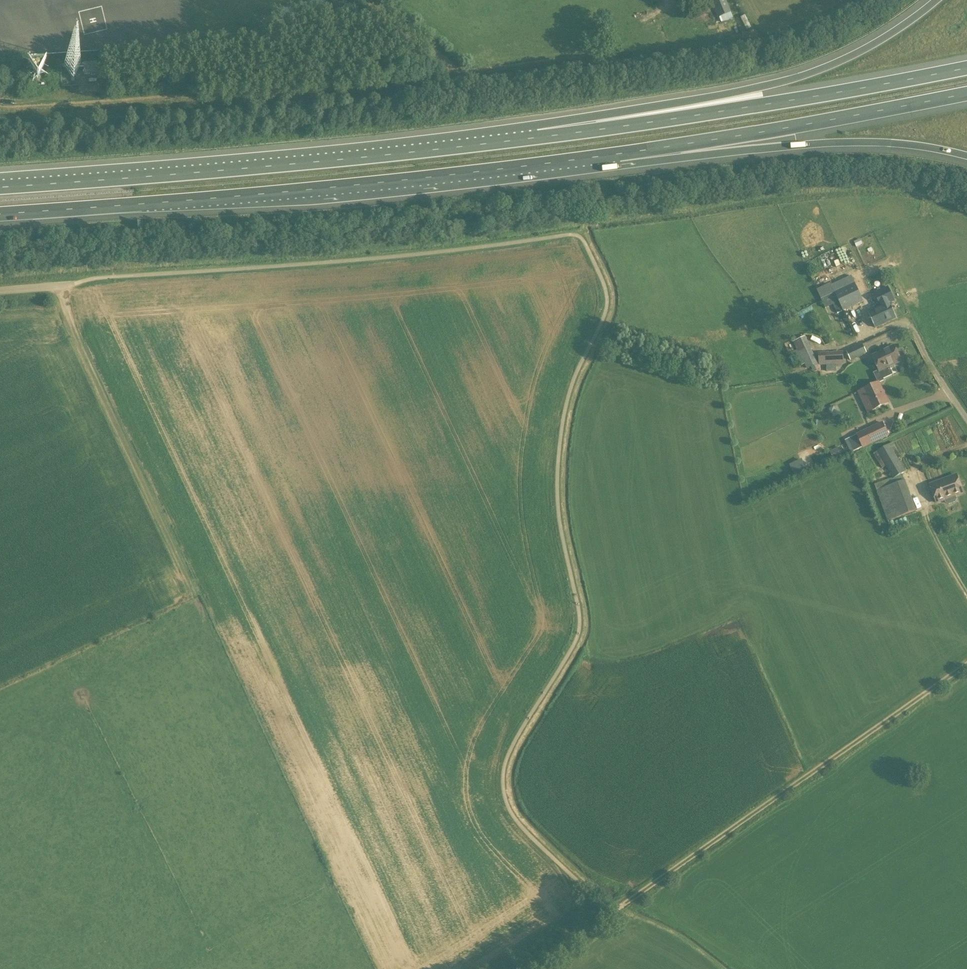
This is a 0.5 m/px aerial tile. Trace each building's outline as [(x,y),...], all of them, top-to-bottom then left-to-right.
[(725,0),(710,0),(717,18),(730,13),(725,0)] [(97,73),(97,61),(83,62),(83,74),(97,73)] [(851,276),(831,285),(832,287),(835,293),(843,311),(843,312),(863,303),(854,284),(851,276)] [(878,308),(868,313),(875,328),(896,318),(889,303),(894,301),(887,286),(873,293),(879,304),(880,304),(882,306),(878,308)] [(800,367),(816,359),(806,338),(795,343),(799,351),(794,353),(800,367)] [(867,353),(863,345),(847,353),(851,361),(867,353)] [(886,350),(872,356),(878,370),(873,373),(878,383),(879,383),(884,381),(883,379),(893,375),(889,366),(901,361),(894,346),(886,350)] [(819,365),(843,364),(843,353),(818,354),(819,365)] [(888,403),(879,383),(878,383),(863,390),(872,410),(888,403)] [(887,436),(881,423),(856,435),(861,447),(887,436)] [(900,454),(893,442),(873,454),(882,469),(885,467),(893,480),(905,472),(898,459),(902,457),(900,454)] [(963,493),(956,475),(929,486),(936,503),(944,500),(945,503),(949,505),(954,502),(956,499),(955,496),(963,493)] [(877,491),(888,521),(916,511),(905,481),(877,491)]
